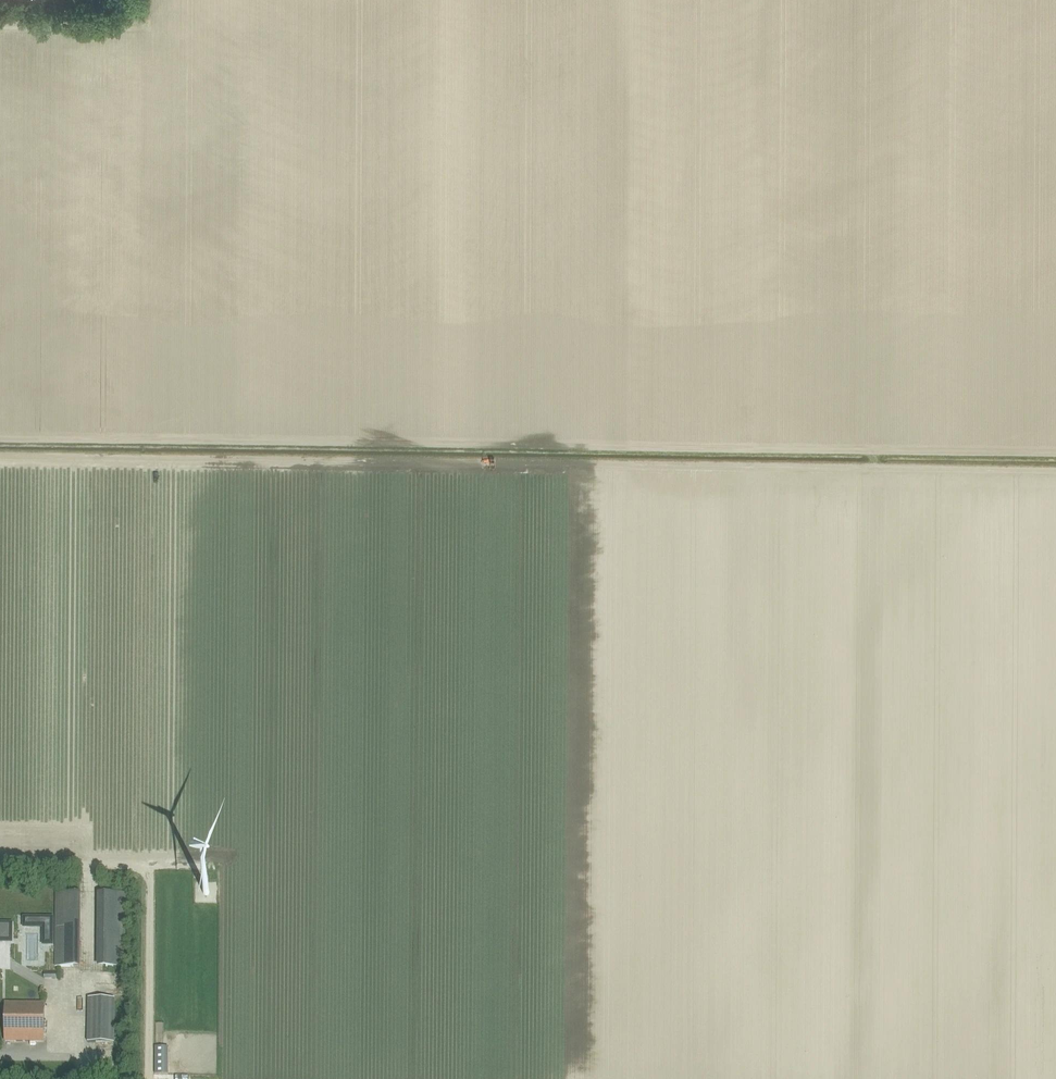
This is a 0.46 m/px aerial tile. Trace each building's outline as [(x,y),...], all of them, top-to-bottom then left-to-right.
[(125,889),(97,890),(99,964),(126,963),(125,889)] [(80,891),(55,892),(56,965),(81,964),(80,891)] [(10,940),(10,924),(0,924),(0,940),(10,940)] [(117,1043),(117,1038),(114,1038),(115,999),(87,998),(86,1042),(117,1043)] [(43,1042),(43,1003),(5,1003),(4,1042),(43,1042)]
